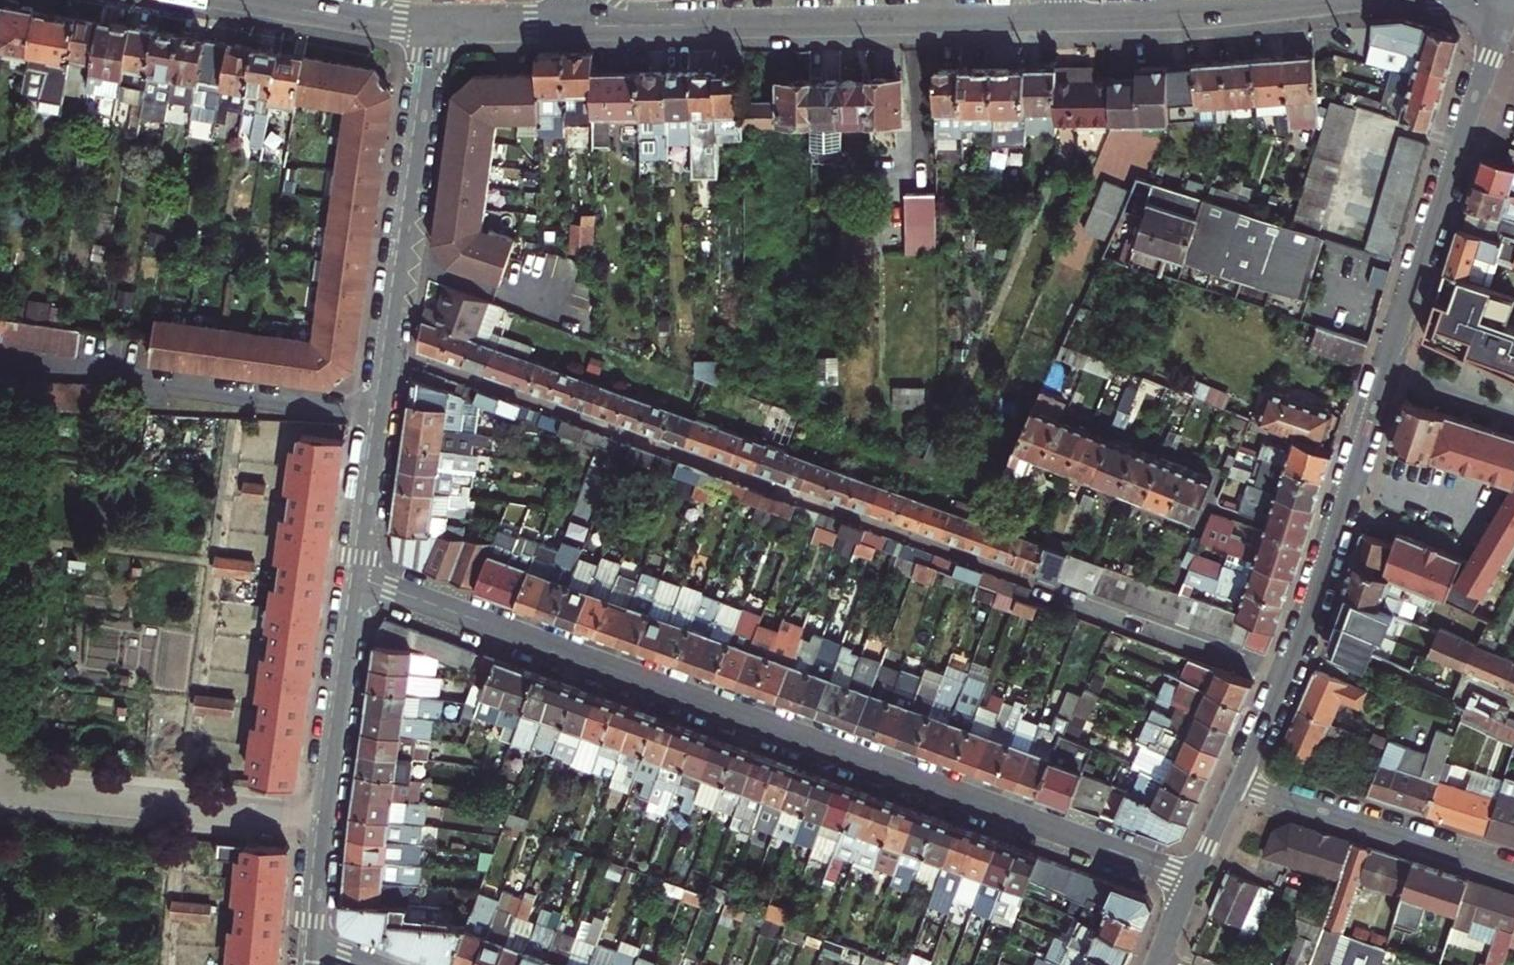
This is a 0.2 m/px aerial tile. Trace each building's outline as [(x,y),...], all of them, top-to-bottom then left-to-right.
[(27,81),(30,63),(37,21),(19,17),(6,15),(0,46),(0,62),(11,64),(9,78),(27,81)] [(53,24),(37,21),(30,63),(54,67),(38,151),(55,154),(66,95),(68,85),(78,28),(53,24)] [(177,119),(179,105),(195,108),(205,51),(191,48),(195,28),(190,27),(183,26),(180,47),(167,122),(164,139),(178,141),(182,120),(177,119)] [(1404,27),(1376,30),(1376,37),(1376,46),(1368,69),(1400,78),(1404,79),(1408,66),(1419,69),(1418,71),(1450,81),(1455,62),(1460,44),(1404,27)] [(88,113),(90,102),(92,96),(103,33),(90,31),(78,28),(68,85),(85,88),(83,98),(80,112),(88,113)] [(106,83),(124,87),(132,38),(120,36),(103,33),(92,96),(97,97),(98,90),(105,91),(106,83)] [(129,139),(139,140),(143,117),(156,43),(145,41),(132,38),(124,87),(120,108),(135,111),(129,139)] [(1351,48),(1350,38),(1341,39),(1342,48),(1351,48)] [(156,120),(167,122),(180,47),(171,45),(156,43),(143,117),(156,120)] [(194,116),(219,120),(230,56),(223,55),(205,51),(195,108),(194,116)] [(233,116),(236,100),(247,102),(254,60),(246,59),(230,56),(219,120),(226,122),(227,115),(233,116)] [(269,63),(254,60),(247,102),(244,118),(263,122),(262,128),(255,127),(249,157),(263,159),(270,114),(279,65),(269,63)] [(1330,76),(1334,62),(1317,63),(1318,73),(1330,76)] [(1286,66),(1290,117),(1320,116),(1319,98),(1318,73),(1317,63),(1306,64),(1286,66)] [(593,126),(593,123),(592,85),(592,64),(580,64),(563,65),(565,127),(565,143),(588,142),(588,126),(593,126)] [(270,114),(296,119),(297,112),(304,70),(295,68),(279,65),(270,114)] [(553,127),(565,127),(563,65),(551,65),(539,65),(539,80),(540,131),(540,146),(553,146),(553,127)] [(1260,109),(1261,122),(1290,121),(1290,117),(1286,66),(1272,67),(1257,68),(1260,109)] [(1397,89),(1410,92),(1408,100),(1441,110),(1446,94),(1450,81),(1418,71),(1419,69),(1408,66),(1404,79),(1400,78),(1397,89)] [(1226,71),(1230,111),(1260,109),(1257,68),(1248,69),(1226,71)] [(339,77),(304,70),(297,112),(348,121),(313,355),(156,331),(153,350),(149,371),(326,399),(351,378),(353,368),(356,345),(361,311),(365,286),(372,241),(378,202),(382,171),(386,145),(392,107),(385,97),(379,87),(377,84),(339,77)] [(1198,114),(1230,111),(1226,71),(1209,73),(1191,75),(1172,75),(1172,113),(1198,114)] [(1323,100),(1330,76),(1318,73),(1319,98),(1323,100)] [(1111,86),(1111,124),(1171,123),(1172,113),(1172,75),(1141,74),(1137,74),(1137,86),(1111,86)] [(1055,77),(1056,124),(1111,124),(1111,86),(1094,87),(1088,87),(1088,76),(1068,77),(1055,77)] [(1027,139),(1027,135),(1026,77),(1017,78),(993,78),(994,139),(1027,139)] [(1056,124),(1055,77),(1046,77),(1026,77),(1027,135),(1048,134),(1049,142),(1057,142),(1056,124)] [(962,144),(962,140),(961,78),(951,79),(936,79),(937,127),(950,127),(950,144),(962,144)] [(962,140),(994,139),(993,78),(982,78),(961,78),(962,140)] [(448,276),(501,295),(517,252),(487,242),(502,131),(540,131),(539,80),(524,80),(498,80),(481,81),(474,81),(467,88),(457,97),(456,106),(452,132),(449,154),(445,180),(442,203),(439,227),(436,248),(435,256),(448,276)] [(92,96),(90,102),(120,108),(124,87),(106,83),(105,91),(98,90),(97,97),(92,96)] [(668,153),(694,153),(692,83),(682,83),(667,84),(668,153)] [(719,191),(718,142),(717,83),(707,83),(692,83),(694,153),(694,191),(719,191)] [(744,148),(744,136),(744,113),(743,83),(732,83),(717,83),(718,142),(739,142),(739,148),(744,148)] [(639,123),(639,84),(617,84),(592,85),(593,123),(639,123)] [(668,153),(667,84),(658,84),(639,84),(639,123),(640,166),(649,166),(649,154),(658,154),(658,157),(668,157),(668,153)] [(68,85),(66,95),(83,98),(85,88),(68,85)] [(893,91),(871,91),(871,93),(872,132),(888,132),(888,135),(905,135),(902,91),(893,91)] [(780,93),(780,113),(744,113),(744,136),(795,135),(795,133),(811,133),(811,94),(811,92),(787,93),(780,93)] [(841,94),(842,134),(872,134),(872,132),(871,93),(857,93),(841,94)] [(828,94),(811,94),(811,133),(812,160),(842,160),(842,134),(841,94),(828,94)] [(1390,112),(1385,111),(1384,117),(1435,132),(1437,122),(1441,110),(1408,100),(1395,96),(1390,112)] [(22,109),(23,103),(0,99),(0,105),(22,109)] [(179,105),(177,119),(182,120),(192,122),(194,116),(195,108),(179,105)] [(1322,142),(1293,234),(1319,241),(1358,115),(1333,108),(1322,142)] [(244,118),(243,125),(255,127),(262,128),(263,122),(244,118)] [(156,120),(153,137),(164,139),(167,122),(156,120)] [(1395,265),(1427,158),(1429,150),(1401,143),(1369,257),(1395,265)] [(259,179),(285,183),(288,164),(263,159),(259,179)] [(842,160),(812,160),(812,174),(842,173),(842,160)] [(1513,187),(1513,176),(1504,172),(1498,170),(1482,165),(1479,174),(1474,190),(1509,202),(1513,187)] [(938,236),(938,207),(938,177),(907,177),(907,236),(938,236)] [(1264,225),(1240,217),(1235,216),(1209,208),(1202,205),(1187,201),(1147,188),(1136,185),(1130,200),(1108,250),(1102,263),(1168,285),(1173,266),(1306,309),(1316,279),(1327,244),(1319,241),(1293,234),(1264,225)] [(1104,188),(1082,239),(1108,250),(1130,200),(1104,188)] [(1191,189),(1187,201),(1202,205),(1206,193),(1191,189)] [(1474,190),(1471,199),(1467,213),(1513,228),(1513,204),(1509,202),(1474,190)] [(1213,196),(1209,208),(1235,216),(1244,195),(1234,192),(1231,201),(1213,196)] [(1472,289),(1479,265),(1494,270),(1513,277),(1513,255),(1513,253),(1513,228),(1467,213),(1463,225),(1459,239),(1446,281),(1472,289)] [(594,253),(595,222),(569,221),(568,252),(594,253)] [(1479,265),(1472,289),(1487,294),(1494,270),(1479,265)] [(1376,272),(1370,291),(1386,296),(1392,277),(1376,272)] [(1506,324),(1513,303),(1487,294),(1472,289),(1446,281),(1428,336),(1433,338),(1484,362),(1486,357),(1502,362),(1500,370),(1513,376),(1513,327),(1506,324)] [(427,324),(425,331),(475,349),(488,354),(492,342),(501,318),(452,300),(443,323),(429,318),(427,324)] [(134,315),(129,346),(153,350),(156,331),(158,319),(134,315)] [(79,338),(49,333),(24,329),(0,325),(0,351),(87,366),(91,340),(79,338)] [(443,368),(466,376),(475,349),(425,331),(424,331),(420,360),(443,368)] [(1321,334),(1313,357),(1362,373),(1366,363),(1370,350),(1321,334)] [(501,359),(505,347),(492,342),(488,354),(495,357),(501,359)] [(536,372),(541,359),(505,347),(501,359),(516,364),(536,372)] [(476,380),(486,384),(495,357),(488,354),(475,349),(466,376),(476,380)] [(516,364),(501,359),(495,357),(486,384),(496,387),(508,392),(516,364)] [(1484,362),(1500,370),(1502,362),(1486,357),(1484,362)] [(520,396),(531,400),(539,373),(536,372),(516,364),(508,392),(520,396)] [(1119,375),(1100,368),(1094,381),(1113,389),(1119,375)] [(551,407),(561,380),(539,373),(531,400),(540,403),(551,407)] [(570,414),(580,387),(561,380),(551,407),(560,411),(570,414)] [(416,392),(445,402),(449,392),(419,382),(416,392)] [(87,391),(0,386),(0,415),(20,416),(81,420),(87,420),(87,391)] [(594,423),(603,396),(580,387),(570,414),(582,418),(594,423)] [(416,392),(415,391),(412,410),(408,435),(459,443),(464,409),(457,407),(445,402),(416,392)] [(928,411),(928,392),(898,392),(898,412),(928,411)] [(1203,408),(1222,416),(1227,403),(1208,395),(1203,408)] [(617,431),(625,404),(603,396),(594,423),(606,427),(617,431)] [(457,407),(464,409),(476,413),(479,403),(461,397),(457,407)] [(1253,421),(1251,427),(1268,433),(1324,456),(1331,434),(1334,435),(1335,431),(1337,427),(1334,426),(1335,422),(1336,419),(1330,417),(1322,414),(1284,402),(1276,399),(1269,397),(1259,423),(1253,421)] [(1071,399),(1066,413),(1068,414),(1072,416),(1078,402),(1071,399)] [(1084,405),(1078,402),(1072,416),(1078,418),(1084,405)] [(497,421),(500,410),(479,403),(476,413),(497,421)] [(627,435),(640,439),(649,412),(631,406),(625,404),(617,431),(627,435)] [(1390,455),(1445,473),(1460,427),(1405,409),(1397,435),(1390,455)] [(520,429),(523,419),(500,410),(497,421),(520,429)] [(652,443),(664,448),(673,421),(649,412),(640,439),(646,441),(652,443)] [(1027,438),(1054,449),(1063,427),(1048,421),(1036,417),(1027,438)] [(523,419),(520,429),(540,436),(543,426),(523,419)] [(687,456),(696,429),(689,427),(673,421),(664,448),(676,452),(687,456)] [(1119,435),(1122,436),(1128,423),(1123,421),(1118,434),(1119,435)] [(1134,425),(1131,423),(1128,423),(1122,436),(1128,438),(1134,425)] [(560,443),(564,433),(543,426),(540,436),(560,443)] [(1063,427),(1054,449),(1078,459),(1087,437),(1075,433),(1063,427)] [(1445,473),(1513,496),(1499,519),(1513,527),(1499,552),(1485,544),(1471,567),(1399,542),(1395,553),(1385,584),(1418,598),(1445,608),(1446,611),(1490,630),(1501,610),(1494,606),(1507,576),(1513,560),(1513,444),(1460,427),(1445,473)] [(710,464),(719,437),(696,429),(687,456),(700,461),(710,464)] [(584,452),(588,442),(564,433),(560,443),(566,445),(580,450),(584,452)] [(1334,468),(1336,460),(1324,456),(1268,433),(1258,463),(1271,468),(1286,474),(1327,489),(1334,468)] [(459,443),(408,435),(406,444),(404,457),(472,467),(474,457),(492,460),(494,449),(459,443)] [(723,469),(735,473),(744,446),(719,437),(710,464),(723,469)] [(1078,459),(1104,469),(1113,448),(1100,443),(1087,437),(1078,459)] [(1032,464),(1045,469),(1054,449),(1027,438),(1018,458),(1032,464)] [(1170,455),(1172,456),(1178,442),(1173,440),(1167,453),(1170,455)] [(606,460),(609,449),(588,442),(584,452),(599,457),(606,460)] [(1185,445),(1180,443),(1178,442),(1172,456),(1179,459),(1185,445)] [(580,450),(566,445),(564,460),(576,461),(580,450)] [(745,477),(757,482),(766,454),(744,446),(735,473),(745,477)] [(290,499),(295,500),(293,515),(335,521),(340,482),(345,452),(302,448),(300,462),(294,461),(290,499)] [(1113,448),(1104,469),(1129,479),(1138,458),(1126,453),(1113,448)] [(618,464),(629,468),(633,458),(617,452),(609,449),(606,460),(618,464)] [(1059,475),(1069,479),(1078,459),(1054,449),(1045,469),(1059,475)] [(768,486),(781,490),(790,463),(766,454),(757,482),(768,486)] [(477,468),(472,467),(404,457),(403,465),(401,478),(475,489),(476,482),(475,482),(477,468)] [(606,460),(599,457),(594,470),(613,477),(615,473),(618,464),(606,460)] [(653,477),(658,467),(633,458),(629,468),(638,471),(653,477)] [(1129,479),(1145,486),(1156,490),(1165,469),(1154,464),(1138,458),(1129,479)] [(1104,469),(1078,459),(1069,479),(1085,486),(1096,490),(1104,469)] [(557,480),(568,482),(576,461),(564,460),(557,480)] [(791,494),(804,499),(812,471),(790,463),(781,490),(791,494)] [(1323,501),(1327,489),(1286,474),(1279,494),(1264,488),(1271,468),(1258,463),(1248,492),(1250,493),(1318,516),(1323,501)] [(629,468),(618,464),(615,473),(634,481),(638,471),(629,468)] [(653,477),(658,478),(676,485),(680,475),(658,467),(653,477)] [(1129,479),(1104,469),(1096,490),(1109,495),(1121,500),(1129,479)] [(1180,500),(1189,479),(1174,472),(1165,469),(1156,490),(1180,500)] [(653,477),(638,471),(634,481),(655,488),(658,478),(653,477)] [(837,480),(812,471),(804,499),(815,503),(828,507),(837,480)] [(700,493),(703,483),(680,475),(676,485),(677,485),(697,493),(700,493)] [(475,489),(401,478),(400,485),(398,499),(454,508),(472,510),(475,489)] [(1135,506),(1147,511),(1156,490),(1145,486),(1129,479),(1121,500),(1135,506)] [(1189,479),(1180,500),(1206,510),(1214,489),(1204,485),(1189,479)] [(838,511),(850,515),(860,488),(837,480),(828,507),(838,511)] [(1033,498),(1035,498),(1040,484),(1039,484),(1036,482),(1030,497),(1033,498)] [(723,502),(727,492),(703,483),(700,493),(717,500),(723,502)] [(1040,484),(1035,498),(1040,501),(1046,487),(1040,484)] [(862,520),(874,524),(883,496),(874,493),(860,488),(850,515),(862,520)] [(1161,516),(1172,520),(1180,500),(1156,490),(1147,511),(1161,516)] [(746,510),(750,500),(727,492),(723,502),(738,507),(746,510)] [(717,500),(700,493),(697,493),(694,502),(714,509),(717,500)] [(1314,528),(1318,516),(1250,493),(1241,521),(1269,531),(1267,536),(1307,551),(1314,528)] [(265,497),(245,494),(243,509),(264,511),(265,497)] [(890,530),(896,532),(907,505),(883,496),(874,524),(890,530)] [(293,515),(295,500),(290,499),(286,499),(284,514),(293,515)] [(452,521),(454,508),(398,499),(397,506),(394,519),(465,529),(466,524),(452,521)] [(746,510),(759,515),(770,519),(774,509),(750,500),(746,510)] [(1186,526),(1198,531),(1206,510),(1180,500),(1172,520),(1186,526)] [(1086,520),(1092,505),(1090,504),(1087,503),(1081,518),(1086,520)] [(926,543),(944,549),(953,522),(907,505),(896,532),(926,543)] [(1092,523),(1098,508),(1092,505),(1086,520),(1087,521),(1092,523)] [(770,519),(778,521),(791,526),(795,517),(774,509),(770,519)] [(331,550),(335,521),(293,515),(292,531),(284,530),(280,571),(286,572),(284,584),(326,589),(331,550)] [(791,526),(798,529),(816,535),(820,526),(808,521),(795,517),(791,526)] [(464,536),(465,529),(394,519),(393,528),(391,541),(447,549),(450,534),(464,536)] [(1499,519),(1485,544),(1499,552),(1513,527),(1499,519)] [(955,553),(966,557),(976,530),(953,522),(944,549),(955,553)] [(1131,537),(1136,539),(1142,525),(1141,525),(1137,523),(1131,537)] [(1303,563),(1307,551),(1267,536),(1265,541),(1215,523),(1212,524),(1211,526),(1202,550),(1226,559),(1296,583),(1303,563)] [(1142,525),(1136,539),(1137,540),(1143,542),(1149,528),(1142,525)] [(819,536),(838,543),(840,544),(843,534),(820,526),(816,535),(819,536)] [(990,566),(1000,538),(986,533),(976,530),(966,557),(974,560),(990,566)] [(863,552),(866,542),(843,534),(840,544),(858,550),(863,552)] [(1022,546),(1014,544),(1000,538),(990,566),(1001,570),(1012,574),(1022,546)] [(520,547),(500,539),(494,556),(477,601),(490,606),(497,609),(516,560),(519,551),(520,547)] [(494,556),(447,549),(391,541),(388,562),(392,571),(473,600),(477,601),(494,556)] [(863,552),(879,558),(885,560),(889,550),(866,542),(863,552)] [(1363,542),(1354,572),(1385,584),(1395,553),(1363,542)] [(1053,589),(1095,604),(1105,576),(1095,573),(1069,563),(1042,554),(1022,546),(1012,574),(1053,589)] [(1190,561),(1196,564),(1202,550),(1195,547),(1190,561)] [(885,560),(901,565),(909,568),(912,558),(889,550),(885,560)] [(516,560),(536,567),(539,558),(519,551),(516,560)] [(563,553),(560,561),(537,623),(550,627),(558,631),(580,570),(583,560),(563,553)] [(536,567),(518,616),(530,620),(537,623),(560,561),(541,555),(539,558),(536,567)] [(933,577),(937,567),(912,558),(909,568),(921,573),(933,577)] [(1193,570),(1191,576),(1217,586),(1287,612),(1294,592),(1296,583),(1226,559),(1219,579),(1193,570)] [(518,616),(536,567),(516,560),(497,609),(508,612),(518,616)] [(933,577),(941,580),(956,585),(959,575),(937,567),(933,577)] [(255,573),(217,569),(217,576),(254,580),(255,573)] [(602,569),(599,577),(578,638),(590,642),(599,645),(620,585),(623,577),(602,569)] [(578,638),(599,577),(580,570),(558,631),(570,635),(578,638)] [(1413,611),(1418,598),(1385,584),(1354,572),(1348,590),(1344,601),(1348,602),(1373,611),(1378,614),(1379,616),(1395,622),(1397,623),(1398,621),(1403,607),(1413,611)] [(933,577),(921,573),(916,587),(935,594),(941,580),(933,577)] [(956,585),(959,586),(980,594),(983,583),(959,575),(956,585)] [(216,585),(253,589),(254,580),(217,576),(216,585)] [(1165,626),(1178,631),(1192,636),(1207,641),(1219,645),(1233,650),(1247,655),(1257,659),(1268,663),(1277,642),(1278,639),(1266,634),(1257,631),(1242,626),(1237,624),(1229,621),(1216,616),(1208,613),(1201,611),(1187,606),(1179,603),(1174,601),(1159,596),(1147,592),(1146,591),(1143,590),(1133,586),(1119,581),(1118,581),(1105,576),(1095,604),(1109,609),(1123,614),(1138,620),(1151,624),(1152,621),(1165,626)] [(629,656),(638,659),(663,588),(643,580),(639,591),(618,652),(629,656)] [(274,583),(272,600),(275,600),(283,601),(284,584),(274,583)] [(980,594),(999,601),(1002,602),(1005,592),(996,588),(983,583),(980,594)] [(284,584),(283,601),(275,600),(270,639),(275,640),(274,655),(316,660),(321,620),(326,589),(284,584)] [(639,591),(620,585),(599,645),(608,649),(618,652),(639,591)] [(1213,599),(1242,610),(1237,624),(1242,626),(1257,631),(1266,634),(1278,639),(1283,623),(1287,612),(1217,586),(1213,599)] [(658,666),(683,595),(663,588),(638,659),(647,663),(658,666)] [(684,592),(683,595),(658,666),(671,671),(679,674),(705,600),(684,592)] [(1002,602),(1019,608),(1027,611),(1031,601),(1005,592),(1002,602)] [(698,681),(725,607),(716,604),(718,598),(707,593),(705,600),(679,674),(690,678),(698,681)] [(1327,658),(1350,667),(1373,611),(1348,602),(1339,625),(1327,658)] [(725,607),(698,681),(709,685),(718,688),(744,614),(725,607)] [(1027,611),(1019,608),(1015,620),(1036,628),(1040,616),(1027,611)] [(1373,611),(1350,667),(1368,674),(1380,644),(1385,646),(1395,622),(1379,616),(1378,614),(1373,611)] [(765,622),(744,614),(718,688),(730,693),(738,695),(759,638),(765,622)] [(425,664),(429,666),(438,669),(471,679),(476,663),(387,630),(378,636),(376,656),(425,664)] [(931,765),(940,768),(974,672),(986,637),(967,630),(940,706),(937,714),(920,761),(931,765)] [(759,638),(738,695),(750,700),(758,703),(779,645),(759,638)] [(781,641),(779,645),(758,703),(770,707),(778,710),(800,648),(781,641)] [(1478,656),(1441,641),(1432,662),(1442,666),(1468,677),(1478,656)] [(813,646),(811,652),(800,648),(778,710),(794,715),(799,717),(823,649),(813,646)] [(812,722),(819,724),(843,657),(823,649),(799,717),(812,722)] [(265,671),(272,671),(274,655),(263,654),(262,670),(265,671)] [(274,655),(272,671),(265,671),(261,708),(267,709),(265,725),(306,730),(312,689),(316,660),(274,655)] [(429,666),(425,664),(376,656),(375,665),(373,678),(426,686),(429,666)] [(1478,656),(1468,677),(1486,685),(1507,694),(1513,678),(1513,671),(1478,656)] [(843,657),(819,724),(833,730),(841,733),(863,670),(849,665),(851,660),(843,657)] [(497,671),(483,665),(474,693),(487,697),(497,671)] [(438,669),(429,666),(426,686),(435,687),(436,680),(438,669)] [(853,737),(860,739),(883,678),(863,670),(841,733),(853,737)] [(476,727),(498,735),(520,679),(510,675),(497,671),(487,697),(480,715),(476,727)] [(974,672),(940,768),(953,773),(960,776),(977,727),(966,723),(969,715),(983,676),(974,672)] [(372,688),(371,700),(423,707),(444,710),(445,700),(425,697),(426,686),(373,678),(372,688)] [(883,678),(860,739),(873,744),(880,747),(902,685),(883,678)] [(512,756),(514,749),(538,686),(529,682),(520,679),(498,735),(493,748),(512,756)] [(1255,692),(1217,679),(1208,701),(1244,717),(1251,701),(1255,692)] [(1343,708),(1349,695),(1317,680),(1310,696),(1299,721),(1342,739),(1344,734),(1334,729),(1343,708)] [(904,682),(902,685),(880,747),(892,751),(900,754),(917,707),(920,699),(923,689),(904,682)] [(536,757),(536,756),(559,693),(552,691),(538,686),(514,749),(536,757)] [(1241,725),(1244,717),(1208,701),(1192,694),(1185,691),(1181,700),(1166,693),(1161,707),(1234,739),(1241,725)] [(556,763),(557,760),(561,749),(579,701),(570,697),(559,693),(536,756),(556,763)] [(1356,714),(1362,700),(1349,695),(1343,708),(1356,714)] [(940,706),(920,699),(917,707),(937,714),(940,706)] [(406,726),(421,728),(423,707),(371,700),(370,708),(368,721),(406,726)] [(561,749),(582,757),(600,708),(592,705),(579,701),(561,749)] [(920,761),(937,714),(917,707),(900,754),(911,758),(920,761)] [(1166,718),(1160,735),(1170,739),(1223,763),(1230,748),(1234,739),(1161,707),(1157,715),(1166,718)] [(612,713),(600,708),(582,757),(602,764),(620,715),(612,713)] [(235,721),(236,713),(198,709),(197,717),(235,721)] [(988,731),(977,727),(960,776),(970,779),(980,783),(1005,715),(996,711),(991,723),(988,731)] [(620,715),(602,764),(621,771),(639,722),(631,719),(620,715)] [(977,727),(980,719),(969,715),(966,723),(977,727)] [(1005,715),(980,783),(990,787),(999,790),(1024,722),(1005,715)] [(1012,794),(1021,798),(1038,749),(1030,746),(1033,739),(1040,719),(1027,715),(1024,722),(999,790),(1012,794)] [(196,724),(234,728),(235,721),(197,717),(196,724)] [(1470,717),(1463,734),(1513,755),(1513,735),(1470,717)] [(991,723),(980,719),(977,727),(988,731),(991,723)] [(1053,746),(1050,754),(1038,749),(1021,798),(1028,800),(1057,811),(1074,817),(1085,785),(1053,771),(1061,751),(1066,753),(1068,748),(1077,726),(1064,720),(1053,746)] [(367,729),(366,742),(404,747),(406,726),(368,721),(367,729)] [(1330,742),(1339,746),(1342,739),(1299,721),(1290,742),(1282,762),(1315,776),(1330,742)] [(653,727),(639,722),(621,771),(641,778),(659,729),(653,727)] [(256,738),(263,739),(265,725),(254,724),(252,737),(256,738)] [(302,755),(306,730),(265,725),(263,739),(256,738),(252,778),(258,779),(256,796),(296,800),(302,755)] [(418,749),(421,728),(406,726),(404,747),(418,749)] [(641,778),(662,786),(680,737),(672,734),(659,729),(641,778)] [(671,789),(682,794),(700,744),(694,742),(680,737),(662,786),(660,790),(652,812),(661,816),(666,801),(671,789)] [(1030,746),(1038,749),(1041,742),(1033,739),(1030,746)] [(1155,753),(1153,759),(1160,762),(1213,786),(1220,770),(1223,763),(1170,739),(1163,756),(1155,753)] [(1429,824),(1440,791),(1458,747),(1438,740),(1430,764),(1392,750),(1368,805),(1399,815),(1429,824)] [(416,770),(418,749),(404,747),(366,742),(365,749),(363,764),(416,770)] [(1053,746),(1041,742),(1038,749),(1050,754),(1053,746)] [(698,811),(702,800),(719,751),(714,749),(700,744),(682,794),(678,802),(690,807),(685,821),(693,824),(698,811)] [(561,749),(557,760),(578,768),(582,757),(561,749)] [(702,800),(722,808),(740,758),(731,755),(719,751),(702,800)] [(582,757),(578,768),(597,776),(602,764),(582,757)] [(722,808),(742,815),(760,765),(752,762),(740,758),(722,808)] [(1209,794),(1213,786),(1160,762),(1153,779),(1146,776),(1143,782),(1202,809),(1209,794)] [(361,785),(413,792),(416,770),(363,764),(362,773),(361,785)] [(602,764),(597,776),(617,783),(621,771),(602,764)] [(760,765),(742,815),(762,822),(780,772),(772,769),(760,765)] [(621,771),(617,783),(637,791),(641,778),(621,771)] [(793,777),(780,772),(762,822),(782,830),(800,779),(793,777)] [(473,801),(481,778),(467,777),(464,799),(473,801)] [(662,786),(641,778),(637,791),(649,795),(652,787),(660,790),(662,786)] [(812,784),(800,779),(782,830),(802,837),(820,787),(812,784)] [(1469,800),(1499,810),(1502,801),(1506,790),(1476,780),(1469,800)] [(1202,809),(1143,782),(1134,806),(1192,832),(1200,815),(1202,809)] [(413,792),(361,785),(360,795),(358,806),(410,813),(413,792)] [(1085,785),(1074,817),(1101,827),(1113,797),(1085,785)] [(1502,801),(1513,805),(1513,788),(1507,786),(1506,790),(1502,801)] [(660,790),(652,787),(649,795),(644,809),(652,812),(660,790)] [(834,792),(820,787),(802,837),(822,845),(841,794),(834,792)] [(677,805),(678,802),(682,794),(671,789),(666,801),(677,805)] [(1440,791),(1429,824),(1461,835),(1488,843),(1499,810),(1469,800),(1440,791)] [(410,813),(419,814),(419,808),(421,793),(413,792),(410,813)] [(832,880),(839,863),(861,802),(854,799),(841,794),(822,845),(820,852),(812,873),(832,880)] [(722,808),(702,800),(698,811),(718,818),(719,817),(722,808)] [(1502,801),(1499,810),(1488,843),(1513,852),(1513,805),(1502,801)] [(859,865),(862,858),(880,808),(873,806),(861,802),(839,863),(832,880),(839,883),(846,864),(858,869),(859,865)] [(1190,837),(1192,832),(1134,806),(1128,804),(1118,833),(1125,835),(1171,852),(1184,847),(1186,846),(1190,837)] [(410,813),(358,806),(358,813),(356,826),(420,834),(422,814),(419,814),(410,813)] [(742,815),(722,808),(719,817),(739,824),(739,822),(742,815)] [(862,858),(882,865),(900,816),(891,812),(880,808),(862,858)] [(759,830),(762,822),(742,815),(739,822),(751,827),(759,830)] [(900,816),(882,865),(902,872),(904,866),(920,823),(913,820),(900,816)] [(782,830),(762,822),(759,830),(779,837),(782,830)] [(1333,881),(1346,841),(1285,822),(1267,830),(1262,847),(1259,858),(1333,881)] [(920,823),(904,866),(902,872),(899,880),(891,902),(911,909),(919,887),(922,880),(940,830),(932,827),(920,823)] [(429,835),(420,834),(356,826),(355,835),(354,849),(422,857),(423,850),(420,849),(421,843),(428,844),(429,835)] [(754,845),(759,830),(751,827),(745,842),(754,845)] [(779,837),(776,844),(796,852),(799,844),(802,837),(782,830),(779,837)] [(940,830),(922,880),(942,887),(960,837),(952,835),(940,830)] [(820,852),(822,845),(802,837),(799,844),(820,852)] [(972,842),(960,837),(942,887),(940,894),(930,921),(950,928),(950,927),(981,845),(972,842)] [(1346,841),(1333,881),(1322,918),(1319,927),(1327,929),(1334,932),(1338,933),(1347,903),(1365,847),(1357,845),(1346,841)] [(287,873),(290,846),(247,842),(246,858),(239,858),(236,897),(243,897),(242,912),(283,915),(287,873)] [(980,909),(982,901),(1000,852),(991,849),(981,845),(950,927),(970,935),(978,914),(980,909)] [(1395,896),(1405,860),(1386,854),(1365,847),(1347,903),(1356,905),(1363,885),(1395,896)] [(420,878),(422,857),(354,849),(353,856),(351,870),(420,878)] [(982,901),(1001,908),(1019,859),(1009,855),(1000,852),(982,901)] [(862,858),(859,865),(879,873),(882,865),(862,858)] [(1022,916),(1026,906),(1030,893),(1040,866),(1031,863),(1019,859),(1001,908),(1022,916)] [(1395,896),(1389,919),(1413,926),(1421,902),(1451,912),(1462,878),(1430,868),(1405,860),(1395,896)] [(899,880),(902,872),(882,865),(879,873),(899,880)] [(1040,866),(1030,893),(1043,898),(1054,871),(1040,866)] [(420,878),(351,870),(350,880),(348,891),(412,898),(419,898),(423,899),(424,890),(419,889),(420,878)] [(1068,877),(1054,871),(1043,898),(1057,904),(1068,877)] [(1265,892),(1224,873),(1206,913),(1250,932),(1265,892)] [(1095,893),(1097,887),(1073,878),(1067,891),(1075,894),(1078,886),(1095,893)] [(1478,883),(1462,878),(1451,912),(1510,931),(1513,917),(1513,895),(1496,889),(1478,883)] [(922,880),(919,887),(940,894),(942,887),(922,880)] [(1065,897),(1080,904),(1086,906),(1145,933),(1150,922),(1152,918),(1148,906),(1097,887),(1095,893),(1078,886),(1075,894),(1067,891),(1065,897)] [(665,894),(651,889),(648,897),(662,902),(665,894)] [(347,901),(346,913),(410,918),(412,898),(348,891),(347,901)] [(711,899),(692,891),(688,902),(708,909),(711,899)] [(685,911),(688,902),(668,894),(664,903),(685,911)] [(173,899),(173,906),(210,909),(211,902),(173,899)] [(1001,908),(982,901),(980,909),(999,916),(1001,908)] [(705,917),(708,909),(688,902),(685,911),(684,913),(704,920),(705,917)] [(210,918),(210,909),(173,906),(172,915),(210,918)] [(1142,940),(1145,933),(1086,906),(1082,913),(1088,916),(1081,931),(1135,955),(1142,940)] [(511,935),(517,937),(525,914),(505,907),(499,923),(509,926),(514,928),(511,935)] [(1022,916),(1001,908),(999,916),(1020,924),(1022,916)] [(708,909),(705,917),(724,925),(727,916),(708,909)] [(233,927),(240,927),(242,912),(232,911),(231,926),(233,927)] [(529,934),(537,915),(526,911),(525,914),(517,937),(523,939),(525,933),(529,934)] [(240,927),(233,927),(230,964),(279,964),(281,941),(283,915),(242,912),(240,927)] [(1505,945),(1510,931),(1451,912),(1442,939),(1458,944),(1462,934),(1486,942),(1481,960),(1475,959),(1473,964),(1499,964),(1505,945)] [(412,927),(413,919),(410,918),(346,913),(345,923),(344,930),(349,939),(383,951),(385,925),(412,927)] [(727,916),(724,925),(744,932),(747,924),(727,916)] [(476,922),(474,928),(494,936),(499,923),(484,917),(481,924),(476,922)] [(395,955),(410,961),(422,964),(432,964),(435,929),(428,928),(429,920),(413,919),(412,927),(385,925),(383,951),(395,955)] [(1290,919),(1285,932),(1293,935),(1283,964),(1304,964),(1318,929),(1290,919)] [(435,929),(432,964),(461,964),(471,937),(453,931),(455,922),(429,920),(428,928),(435,929)] [(494,936),(514,944),(517,937),(511,935),(514,928),(509,926),(499,923),(494,936)] [(1070,954),(1081,931),(1063,923),(1052,946),(1058,948),(1070,954)] [(1379,954),(1381,946),(1338,933),(1334,932),(1327,929),(1319,927),(1318,929),(1304,964),(1352,964),(1344,962),(1349,946),(1369,953),(1365,964),(1376,964),(1379,954)] [(461,964),(484,964),(494,936),(474,928),(471,937),(461,964)] [(1081,931),(1070,954),(1093,964),(1131,964),(1131,963),(1135,955),(1081,931)] [(1505,945),(1513,948),(1513,932),(1510,931),(1505,945)] [(517,937),(514,944),(533,951),(538,937),(529,934),(525,933),(523,939),(517,937)] [(607,936),(599,933),(591,955),(579,951),(578,956),(575,964),(596,964),(598,959),(607,936)] [(514,944),(494,936),(484,964),(507,964),(514,944)] [(538,937),(533,951),(553,958),(555,951),(550,949),(553,942),(538,937)] [(533,951),(514,944),(507,964),(528,964),(533,951)] [(555,951),(562,954),(563,950),(565,947),(558,944),(555,951)] [(827,953),(808,946),(805,954),(824,961),(827,953)] [(1386,948),(1381,946),(1379,954),(1389,957),(1391,949),(1386,948)] [(1070,954),(1058,948),(1050,964),(1093,964),(1070,954)] [(1425,949),(1422,959),(1434,963),(1437,953),(1425,949)] [(555,951),(553,958),(571,964),(575,964),(578,956),(563,950),(562,954),(555,951)] [(533,951),(528,964),(550,964),(553,958),(533,951)] [(644,961),(624,954),(620,964),(642,964),(644,961)] [(644,961),(642,964),(655,964),(656,960),(646,956),(644,961)]
